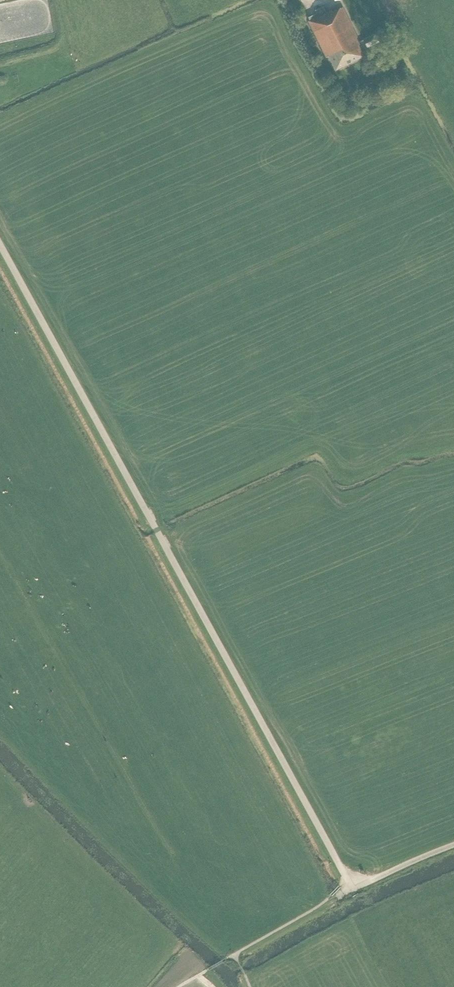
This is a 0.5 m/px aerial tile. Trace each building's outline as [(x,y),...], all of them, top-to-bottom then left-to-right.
[(332,10),(327,13),(324,6),(315,10),(317,13),(309,17),(310,21),(309,21),(327,57),(329,56),(336,70),(365,56),(359,45),(360,45),(356,37),(357,37),(343,7),(333,12),(332,10)] [(368,48),(380,43),(376,34),(363,40),(368,48)]
